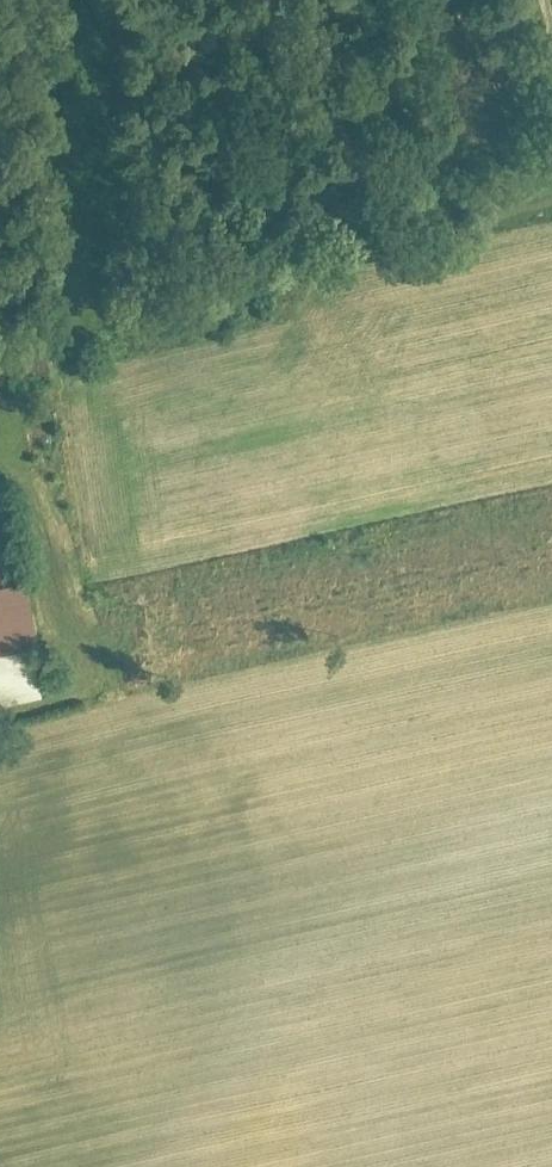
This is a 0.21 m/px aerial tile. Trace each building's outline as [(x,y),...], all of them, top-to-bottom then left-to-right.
[(51,643),(38,572),(22,575),(15,537),(0,539),(0,652),(51,643)] [(3,704),(51,694),(42,650),(0,659),(0,692),(3,704)]
